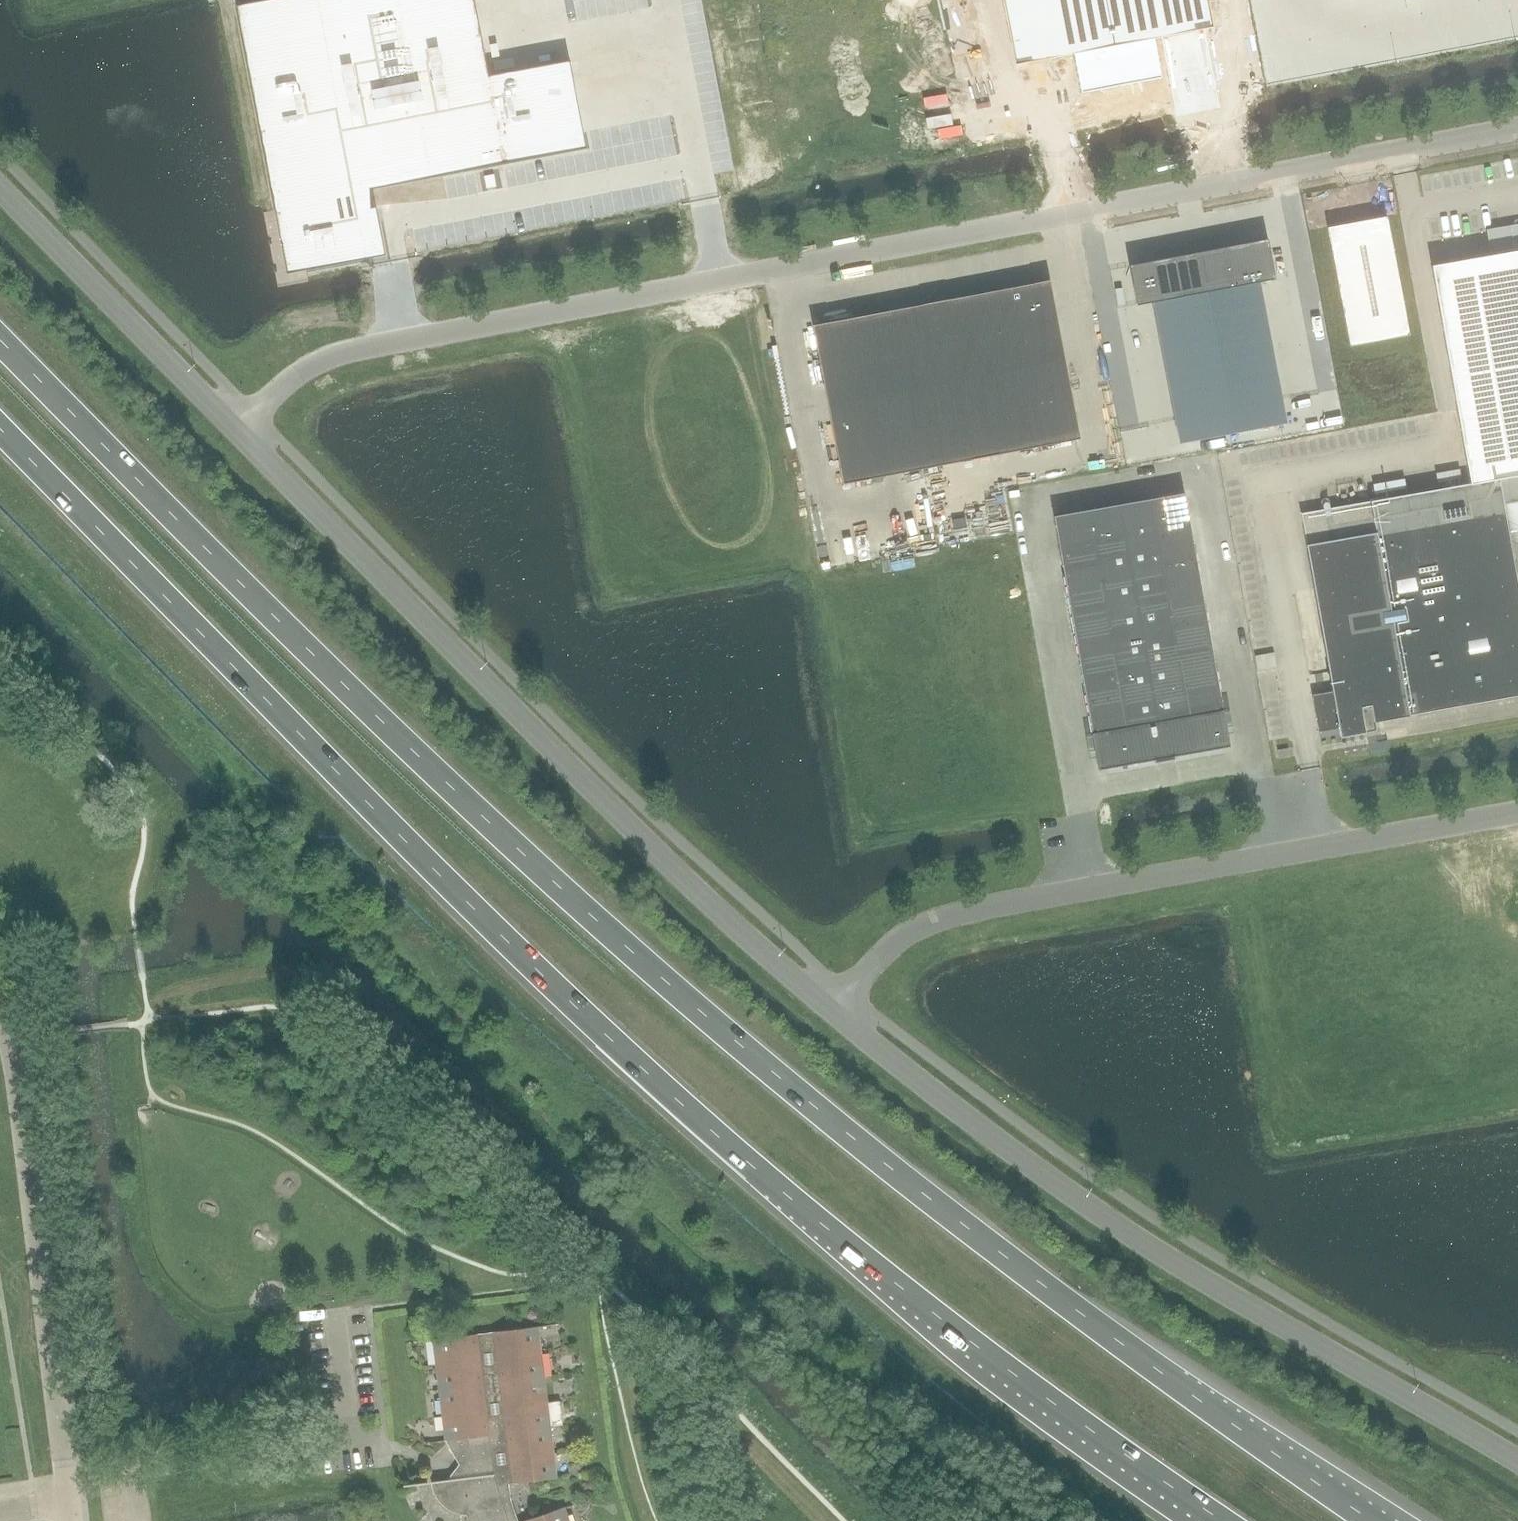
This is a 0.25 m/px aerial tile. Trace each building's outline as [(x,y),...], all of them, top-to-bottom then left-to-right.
[(237,6),(288,273),(386,254),(377,207),(372,208),(371,188),(587,147),(570,61),(490,76),(475,0),(268,0),(237,6)] [(1029,63),(1088,52),(1095,90),(1176,75),(1169,36),(1228,25),(1224,0),(1017,0),(1029,63)] [(1410,334),(1387,217),(1328,228),(1351,346),(1410,334)] [(1487,230),(1491,253),(1515,248),(1510,225),(1487,230)] [(1130,265),(1138,305),(1153,302),(1180,444),(1287,423),(1260,282),(1276,279),(1268,239),(1239,244),(1228,246),(1170,257),(1159,260),(1130,265)] [(1301,513),(1307,546),(1333,691),(1313,695),(1319,732),(1348,727),(1350,735),(1376,730),(1375,722),(1410,716),(1410,715),(1517,696),(1517,583),(1506,516),(1517,514),(1517,251),(1432,266),(1471,483),(1301,513)] [(843,484),(1081,439),(1051,280),(813,325),(843,484)] [(1459,469),(1439,471),(1440,482),(1460,480),(1459,469)] [(1224,710),(1185,493),(1054,516),(1093,733),(1092,733),(1099,770),(1231,746),(1224,709),(1224,710)] [(1275,652),(1256,655),(1259,671),(1278,668),(1275,652)] [(511,1499),(511,1498),(509,1483),(557,1477),(538,1326),(433,1339),(446,1440),(459,1464),(467,1463),(468,1476),(431,1481),(432,1487),(434,1492),(437,1497),(441,1502),(445,1506),(450,1509),(455,1512),(461,1513),(466,1514),(469,1520),(518,1520),(511,1499)] [(564,1506),(521,1520),(569,1520),(564,1506)]
